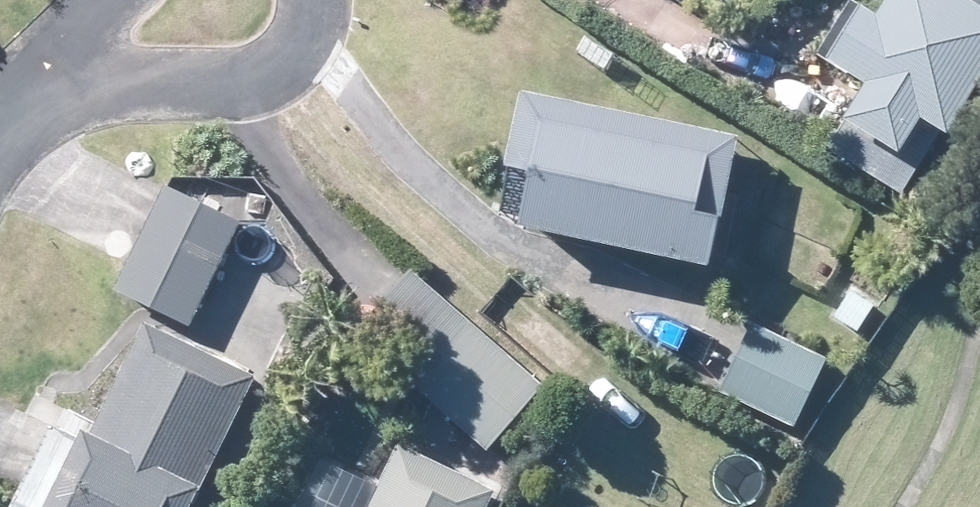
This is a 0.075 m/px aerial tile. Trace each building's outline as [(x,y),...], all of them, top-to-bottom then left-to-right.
[(968,0),(894,0),(882,20),(865,9),(833,63),(871,86),(839,137),(831,149),(908,195),(947,130),(954,135),(979,92),(979,7),(968,0)] [(716,268),(731,194),(743,138),(528,93),(514,167),(537,172),(526,229),(615,247),(716,268)] [(119,290),(138,299),(190,324),(241,220),(170,186),(129,268),(119,290)] [(852,279),(880,296),(891,277),(861,262),(852,279)] [(490,449),(503,433),(545,385),(412,270),(409,273),(360,330),(357,334),(397,369),(417,386),(430,398),(490,449)] [(877,304),(854,290),(838,316),(863,330),(877,304)] [(751,332),(725,385),(723,388),(796,425),(829,359),(756,322),(751,332)] [(95,436),(203,487),(256,375),(247,371),(215,355),(148,325),(100,424),(95,436)] [(95,436),(88,433),(86,439),(53,506),(194,506),(203,487),(95,436)] [(497,491),(401,445),(371,506),(489,506),(497,491)]
